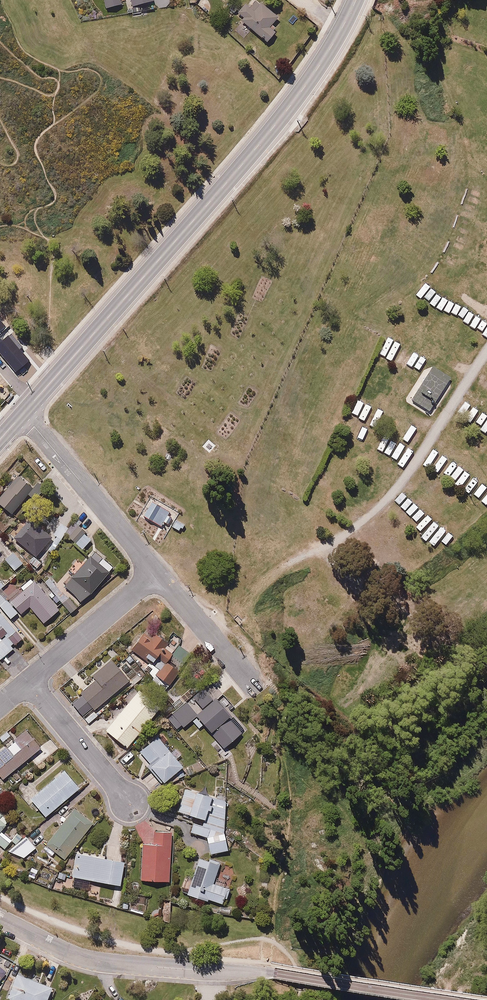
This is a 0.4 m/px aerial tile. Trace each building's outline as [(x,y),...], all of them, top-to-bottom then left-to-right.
[(257,0),(256,0),(251,8),(245,4),(238,13),(243,18),(241,20),(267,42),(275,32),(270,27),(278,17),(257,0)] [(4,332),(0,335),(0,364),(6,372),(25,356),(4,332)] [(451,379),(432,367),(411,403),(430,414),(451,379)] [(20,474),(0,496),(0,502),(14,515),(37,489),(20,474)] [(165,519),(168,522),(173,514),(169,511),(171,508),(154,497),(144,513),(161,524),(165,519)] [(30,515),(14,536),(37,554),(53,533),(30,515)] [(187,520),(179,515),(173,524),(181,530),(187,520)] [(92,537),(81,528),(85,523),(78,518),(65,535),(84,548),(92,537)] [(69,525),(63,521),(54,535),(61,539),(69,525)] [(115,565),(96,548),(64,583),(82,600),(115,565)] [(25,561),(12,549),(4,558),(17,570),(25,561)] [(46,581),(53,590),(50,593),(58,602),(62,599),(72,612),(79,606),(52,575),(46,581)] [(60,607),(32,576),(21,585),(23,588),(10,600),(22,613),(30,606),(44,621),(60,607)] [(11,617),(18,611),(0,589),(0,604),(11,617)] [(1,659),(24,638),(0,612),(0,658),(1,659)] [(151,638),(142,629),(126,648),(149,666),(155,658),(163,664),(153,675),(168,688),(181,672),(166,660),(171,655),(160,646),(165,641),(155,633),(151,638)] [(95,709),(129,681),(111,659),(92,675),(95,680),(81,692),(82,694),(72,703),(89,722),(99,714),(95,709)] [(231,712),(203,685),(192,697),(202,707),(198,711),(184,697),(170,712),(186,728),(197,717),(211,730),(208,733),(224,749),(243,730),(228,715),(231,712)] [(162,707),(139,688),(106,728),(129,747),(162,707)] [(8,729),(0,736),(0,739),(5,746),(0,750),(0,776),(4,780),(43,746),(27,729),(16,739),(8,729)] [(172,751),(157,734),(140,749),(151,761),(146,766),(150,771),(153,768),(164,781),(183,764),(178,758),(182,754),(176,748),(172,751)] [(80,787),(63,769),(31,798),(48,816),(80,787)] [(223,797),(184,785),(175,814),(196,820),(192,831),(208,836),(209,851),(226,850),(223,797)] [(91,821),(72,807),(46,845),(65,859),(91,821)] [(5,849),(13,840),(2,830),(10,821),(0,811),(0,845),(5,849)] [(170,879),(171,830),(154,830),(155,824),(136,824),(136,835),(144,835),(143,878),(170,879)] [(35,847),(26,836),(8,852),(17,862),(35,847)] [(124,859),(75,852),(71,874),(121,882),(124,859)] [(220,864),(200,857),(188,892),(222,903),(224,897),(227,898),(230,888),(214,883),(220,864)] [(171,902),(162,902),(162,918),(171,918),(171,902)] [(17,974),(6,999),(7,999),(47,999),(52,989),(17,974)]
